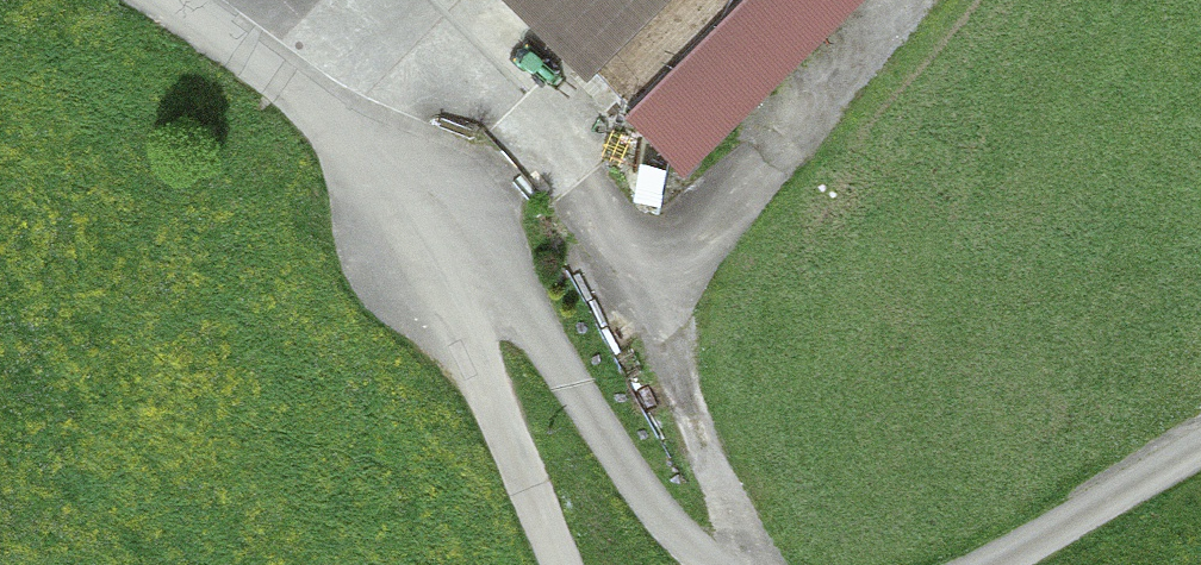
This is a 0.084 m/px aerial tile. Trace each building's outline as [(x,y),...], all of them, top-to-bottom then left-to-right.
[(765,0),(484,0),(624,140),(765,0)]
